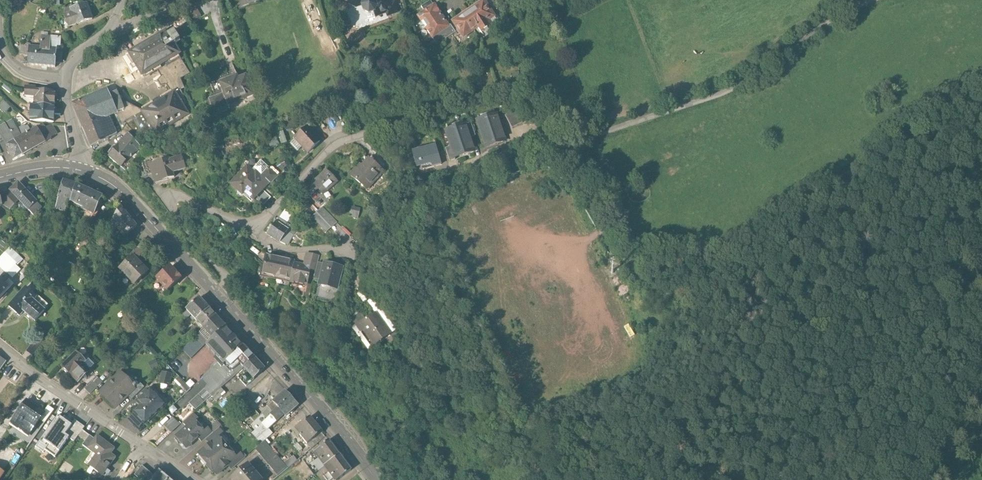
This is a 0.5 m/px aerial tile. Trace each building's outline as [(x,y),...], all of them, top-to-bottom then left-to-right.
[(242,9),(259,2),(258,0),(239,0),(240,3),(242,9)] [(310,8),(317,5),(315,0),(307,0),(310,8)] [(338,0),(356,9),(361,6),(363,11),(369,14),(375,12),(376,16),(386,12),(388,16),(398,12),(394,1),(390,3),(389,0),(338,0)] [(495,15),(484,0),(481,0),(467,11),(478,26),(481,31),(489,26),(484,19),(489,16),(491,18),(495,15)] [(425,11),(433,5),(431,1),(422,7),(425,11)] [(449,25),(434,5),(433,5),(425,11),(418,16),(432,37),(449,25)] [(69,31),(93,22),(87,7),(70,13),(71,17),(65,19),(69,31)] [(192,22),(201,17),(196,9),(188,13),(192,22)] [(463,37),(478,26),(467,11),(452,21),(463,37)] [(307,21),(295,25),(299,37),(311,33),(307,21)] [(451,24),(449,25),(432,37),(437,43),(455,31),(451,24)] [(179,55),(180,55),(174,44),(179,41),(174,32),(169,34),(166,30),(161,33),(162,36),(149,43),(148,42),(128,54),(142,77),(156,69),(179,55)] [(30,50),(29,69),(55,70),(56,52),(50,52),(51,41),(42,40),(41,51),(30,50)] [(179,55),(156,69),(162,77),(157,81),(161,86),(166,85),(171,93),(174,92),(179,99),(189,92),(180,78),(189,72),(179,55)] [(237,74),(219,82),(223,92),(209,98),(215,112),(252,96),(247,84),(250,83),(246,74),(238,77),(237,74)] [(36,89),(26,89),(26,99),(35,99),(36,93),(36,89)] [(110,118),(117,114),(116,113),(124,109),(117,93),(109,96),(107,91),(73,106),(91,147),(118,136),(110,118)] [(171,93),(142,112),(155,133),(188,113),(179,99),(174,92),(171,93)] [(35,108),(55,109),(55,94),(36,93),(35,99),(35,108)] [(54,124),(55,109),(35,108),(31,108),(30,121),(38,121),(38,123),(54,124)] [(516,111),(505,117),(512,129),(523,123),(516,111)] [(474,118),(485,151),(508,143),(498,114),(494,115),(493,112),(474,118)] [(15,161),(25,157),(47,144),(38,129),(32,133),(28,127),(26,128),(25,127),(18,130),(13,122),(0,129),(0,135),(15,161)] [(462,124),(444,130),(451,149),(455,160),(475,152),(471,139),(466,127),(465,125),(463,126),(462,124)] [(475,137),(471,125),(466,127),(471,139),(475,137)] [(43,126),(38,129),(47,144),(51,141),(50,139),(57,135),(52,126),(51,126),(46,129),(45,127),(43,126)] [(321,145),(308,133),(297,144),(309,157),(321,145)] [(140,148),(128,134),(108,157),(121,169),(140,148)] [(442,166),(436,147),(412,154),(417,171),(431,167),(432,169),(442,166)] [(455,160),(451,149),(445,151),(450,163),(455,162),(455,160)] [(169,162),(150,168),(156,186),(175,180),(173,175),(185,172),(182,160),(170,164),(169,162)] [(359,169),(351,179),(356,184),(354,186),(367,196),(371,192),(369,190),(382,175),(368,164),(362,172),(359,169)] [(253,176),(245,168),(236,177),(238,178),(227,189),(238,199),(240,196),(249,205),(267,185),(270,188),(274,184),(271,182),(273,180),(266,173),(260,180),(254,174),(253,176)] [(640,188),(652,183),(648,171),(636,176),(640,188)] [(336,185),(327,175),(312,189),(317,195),(323,201),(337,188),(334,186),(336,185)] [(68,202),(71,203),(76,185),(64,181),(55,210),(65,213),(68,202)] [(19,202),(29,212),(37,203),(18,184),(9,192),(19,202)] [(103,196),(76,185),(71,203),(83,209),(82,211),(94,216),(103,196)] [(317,195),(312,189),(305,196),(310,202),(317,195)] [(19,202),(9,192),(1,197),(3,206),(10,211),(19,202)] [(42,208),(37,203),(29,212),(34,217),(42,208)] [(137,227),(120,207),(117,212),(111,223),(124,238),(137,227)] [(108,219),(111,223),(117,212),(113,209),(108,219)] [(360,215),(352,213),(350,220),(358,222),(360,215)] [(323,214),(318,219),(333,234),(337,229),(323,214)] [(286,217),(279,227),(287,233),(294,223),(286,217)] [(318,219),(313,223),(328,238),(333,234),(318,219)] [(287,233),(279,227),(277,226),(268,240),(280,248),(282,245),(287,237),(289,235),(287,233)] [(287,237),(282,245),(289,250),(293,245),(290,243),(292,240),(287,237)] [(130,255),(132,257),(133,256),(137,260),(145,253),(138,248),(130,255)] [(137,260),(133,256),(132,257),(119,270),(134,286),(148,272),(137,260)] [(306,258),(304,269),(317,272),(318,268),(319,261),(306,258)] [(294,266),(268,260),(263,279),(287,284),(290,285),(294,267),(294,266)] [(181,280),(171,267),(157,279),(167,291),(181,280)] [(304,269),(294,267),(290,285),(290,288),(307,292),(311,276),(316,277),(317,272),(304,269)] [(319,286),(323,269),(318,268),(317,272),(316,277),(314,285),(319,286)] [(343,273),(323,268),(323,269),(319,286),(318,292),(338,296),(343,273)] [(0,282),(0,299),(13,286),(9,282),(5,287),(0,282)] [(36,298),(26,289),(9,307),(19,317),(24,312),(35,322),(44,311),(43,311),(48,306),(38,296),(36,298)] [(210,313),(199,302),(185,315),(196,326),(210,313)] [(218,321),(210,313),(196,326),(204,334),(218,321)] [(226,330),(218,321),(204,334),(212,343),(226,330)] [(383,332),(375,321),(354,334),(369,357),(387,346),(379,335),(383,332)] [(243,348),(226,330),(212,343),(206,349),(215,359),(213,361),(218,366),(221,369),(226,365),(243,348)] [(212,343),(204,334),(184,352),(192,361),(206,349),(212,343)] [(243,348),(226,365),(233,372),(237,368),(241,371),(253,360),(243,348)] [(86,363),(76,353),(62,368),(62,367),(62,368),(78,384),(85,377),(86,376),(91,371),(90,370),(94,366),(88,360),(86,363)] [(265,372),(253,360),(241,371),(252,383),(265,372)] [(221,369),(218,366),(203,381),(209,388),(206,391),(212,398),(220,390),(241,371),(237,368),(233,372),(226,365),(221,369)] [(132,386),(120,374),(101,393),(115,408),(136,387),(133,384),(132,386)] [(176,383),(187,395),(191,391),(180,379),(176,383)] [(225,395),(220,390),(212,398),(217,403),(225,395)] [(212,398),(206,391),(190,405),(197,412),(212,398)] [(162,404),(150,392),(139,402),(143,406),(134,414),(144,424),(151,418),(149,416),(162,404)] [(296,404),(285,392),(268,408),(273,414),(271,416),(276,422),(288,411),(290,413),(297,407),(295,405),(296,404)] [(44,414),(26,402),(11,425),(23,434),(29,425),(34,429),(40,421),(44,414)] [(44,414),(40,421),(44,424),(54,411),(49,408),(44,414)] [(183,424),(187,428),(194,422),(195,422),(198,419),(193,414),(183,424)] [(71,425),(58,416),(40,442),(47,447),(45,450),(55,457),(69,438),(65,435),(71,425)] [(171,432),(178,425),(172,419),(164,426),(171,432)] [(321,433),(310,419),(295,430),(307,445),(321,433)] [(75,421),(71,425),(65,435),(69,438),(75,442),(78,437),(82,431),(85,428),(75,421)] [(205,433),(195,422),(194,422),(187,428),(176,438),(181,443),(181,446),(183,449),(187,449),(205,433)] [(89,436),(82,431),(78,437),(85,442),(89,436)] [(94,440),(89,436),(85,442),(82,446),(87,450),(94,440)] [(108,444),(97,436),(94,440),(87,450),(97,457),(89,467),(97,472),(102,476),(115,458),(110,454),(114,449),(113,450),(107,445),(108,444)] [(198,454),(208,465),(227,448),(218,437),(198,454)] [(314,452),(325,467),(339,456),(329,442),(314,452)] [(237,459),(227,448),(208,465),(217,476),(237,459)] [(339,456),(325,467),(334,479),(339,479),(351,471),(339,456)] [(248,465),(231,479),(261,479),(248,465)] [(159,471),(152,479),(169,479),(159,471)]
